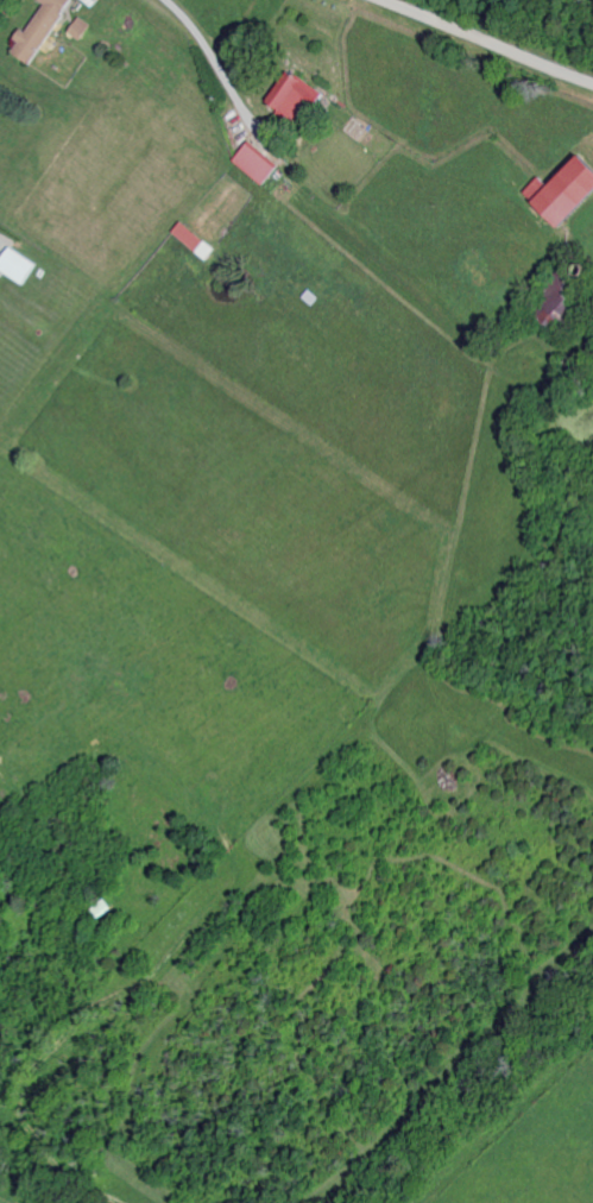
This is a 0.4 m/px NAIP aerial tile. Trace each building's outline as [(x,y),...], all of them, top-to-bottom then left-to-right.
[(23,42),(24,43),(18,54),(37,66),(78,0),(44,0),(43,1),(48,4),(23,42)] [(73,34),(85,42),(95,26),(83,18),(73,34)] [(330,95),(294,71),(272,104),(301,123),(315,103),(321,107),(330,95)] [(237,161),(266,187),(282,169),(253,143),(237,161)] [(575,165),(527,210),(552,235),(592,197),(592,184),(575,165)] [(175,234),(209,262),(218,251),(184,223),(175,234)] [(41,263),(10,248),(0,270),(0,271),(30,285),(41,263)]
